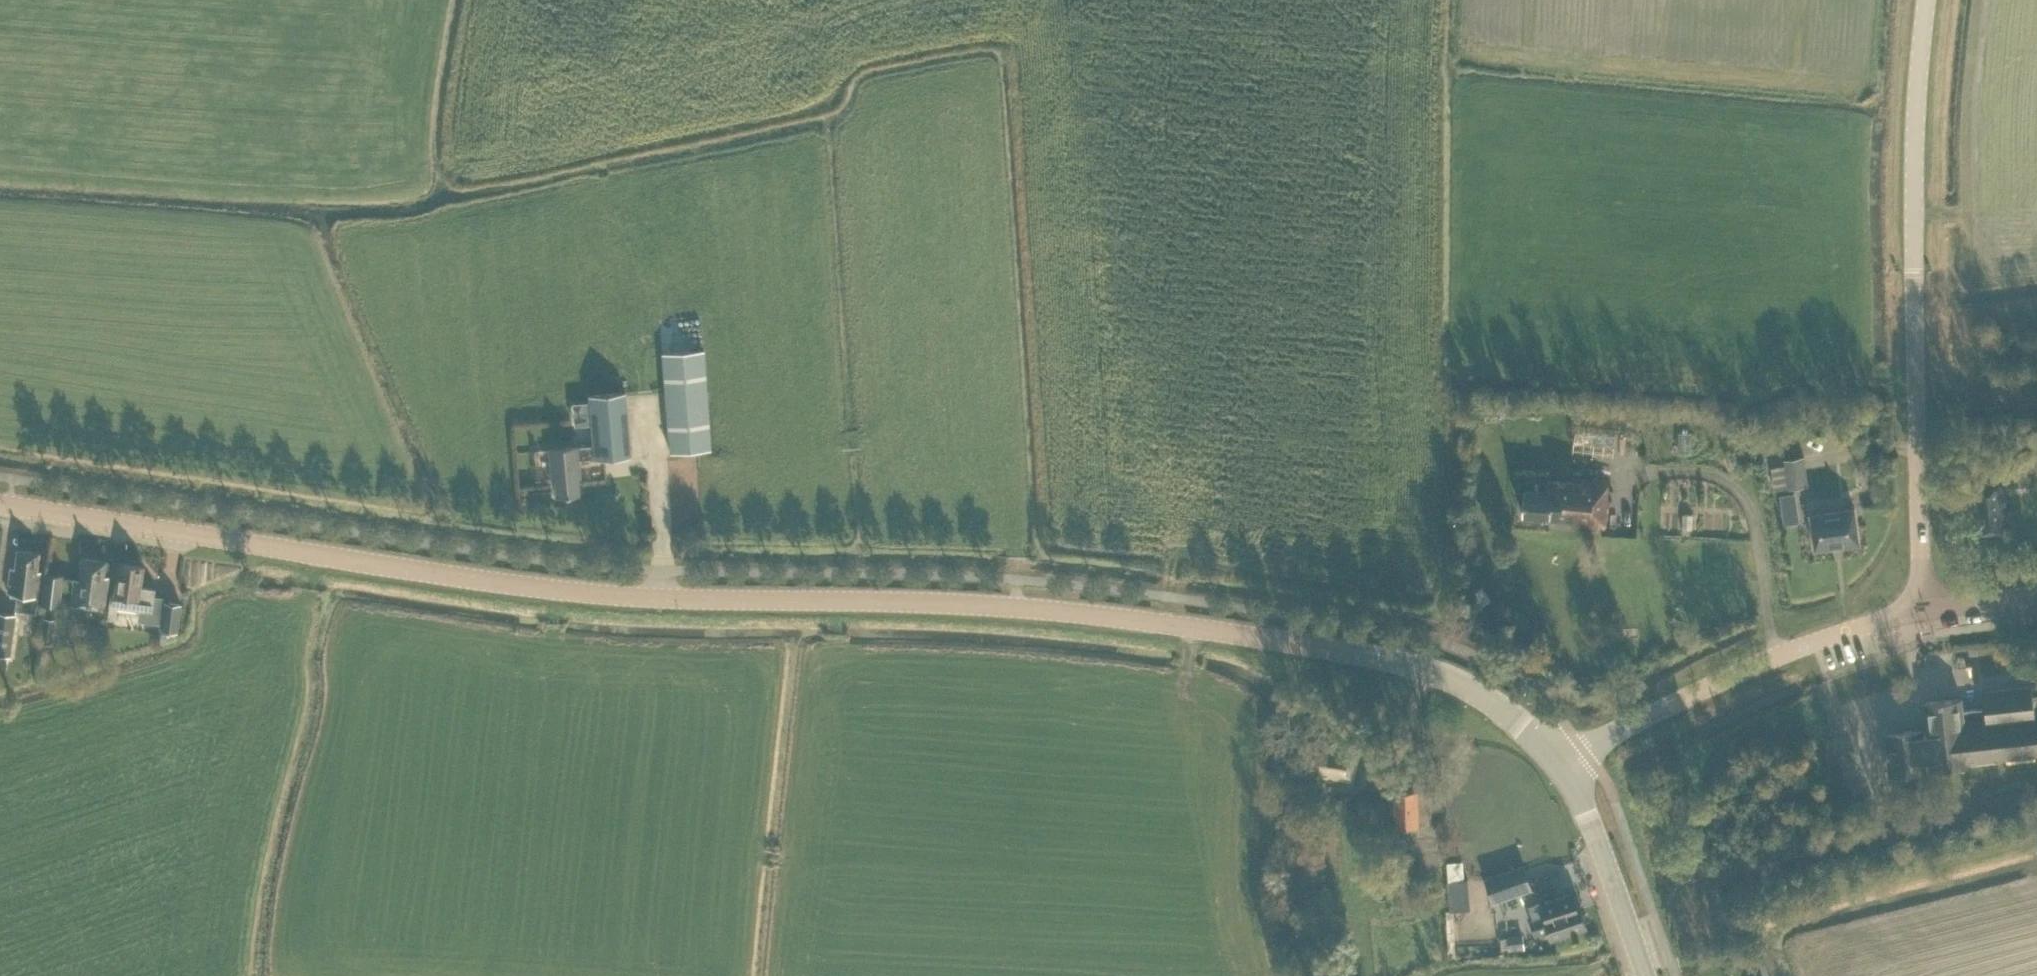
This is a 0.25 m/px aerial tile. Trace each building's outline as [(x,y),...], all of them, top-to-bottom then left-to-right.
[(662,353),(669,451),(710,448),(703,350),(662,353)] [(594,457),(594,458),(631,455),(625,392),(588,395),(593,445),(549,448),(552,479),(556,479),(557,495),(579,493),(577,477),(580,477),(579,458),(594,457)] [(2017,419),(2018,428),(2027,427),(2026,418),(2017,419)] [(1774,470),(1777,490),(1810,485),(1806,456),(1784,459),(1785,469),(1774,470)] [(1575,520),(1575,524),(1606,526),(1608,481),(1583,479),(1584,465),(1568,463),(1567,481),(1548,479),(1547,491),(1526,490),(1525,516),(1575,520)] [(1979,509),(1981,533),(2004,531),(2004,526),(2009,526),(2005,483),(1971,486),(1973,509),(1979,509)] [(1785,523),(1801,520),(1798,504),(1782,506),(1785,523)] [(1811,513),(1816,548),(1860,542),(1855,508),(1811,513)] [(41,570),(37,570),(39,551),(18,548),(15,566),(11,566),(8,590),(17,591),(16,607),(36,609),(37,594),(38,594),(41,570)] [(71,603),(104,607),(108,575),(103,575),(106,559),(82,556),(80,578),(75,578),(71,603)] [(152,611),(155,587),(140,585),(143,564),(119,561),(115,588),(110,595),(107,617),(116,618),(117,607),(152,611)] [(41,602),(59,604),(63,572),(45,570),(41,602)] [(177,630),(181,602),(164,600),(161,623),(161,627),(177,630)] [(10,654),(15,613),(0,611),(0,653),(10,654)] [(55,617),(43,616),(41,641),(52,642),(55,617)] [(1923,727),(1886,731),(1891,774),(1927,770),(1926,759),(1932,759),(1933,769),(1970,765),(1969,761),(2036,754),(2036,694),(2034,694),(2033,685),(1984,691),(1986,707),(1964,709),(1962,697),(1925,701),(1929,732),(1923,733),(1923,727)] [(1420,852),(1421,871),(1426,871),(1426,885),(1439,885),(1437,793),(1419,793),(1419,789),(1395,790),(1397,852),(1420,852)] [(1533,890),(1527,869),(1526,864),(1486,877),(1494,902),(1506,898),(1507,899),(1533,890)] [(1451,910),(1471,908),(1468,878),(1448,880),(1451,910)] [(1572,892),(1552,899),(1541,902),(1546,916),(1532,920),(1537,935),(1550,930),(1553,939),(1588,927),(1580,905),(1578,905),(1574,892),(1572,892)] [(1510,948),(1525,946),(1523,933),(1508,935),(1510,948)]
